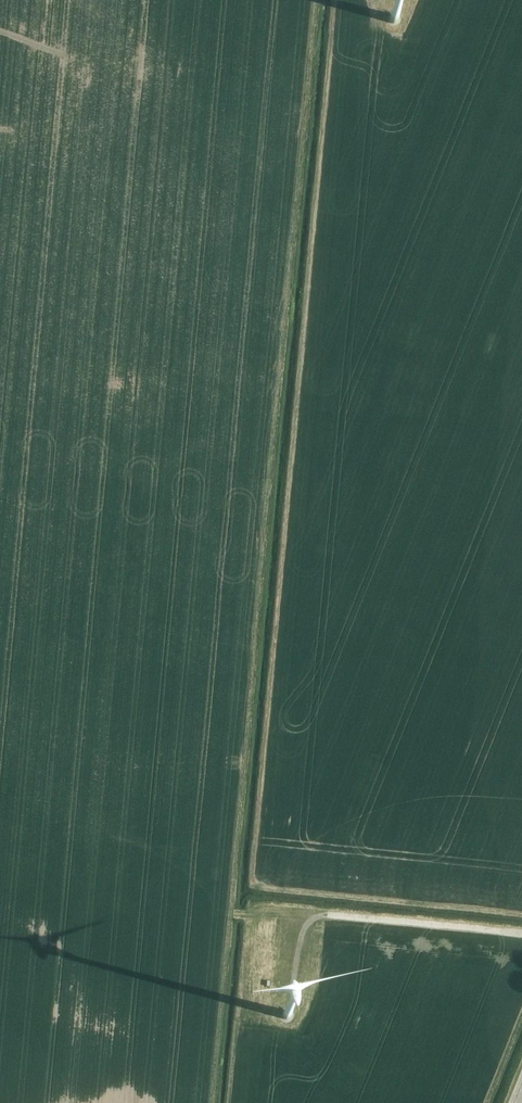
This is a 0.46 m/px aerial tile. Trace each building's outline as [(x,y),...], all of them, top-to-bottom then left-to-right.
[(399,19),(399,18),(398,17),(398,16),(397,16),(397,15),(396,15),(395,15),(394,15),(393,15),(392,15),(391,16),(390,17),(390,18),(390,19),(390,20),(390,21),(390,22),(391,22),(391,23),(392,23),(392,24),(393,24),(394,24),(395,24),(396,24),(396,23),(397,23),(398,22),(398,21),(399,21),(399,20),(399,19)] [(291,1016),(291,1015),(291,1014),(291,1013),(290,1013),(290,1012),(289,1012),(289,1011),(288,1011),(287,1011),(286,1011),(285,1011),(284,1011),(284,1012),(283,1012),(283,1013),(282,1013),(282,1014),(282,1015),(282,1016),(282,1017),(283,1018),(283,1019),(284,1019),(284,1020),(285,1020),(286,1020),(287,1020),(288,1020),(289,1020),(289,1019),(290,1019),(290,1018),(291,1018),(291,1017),(291,1016)]
